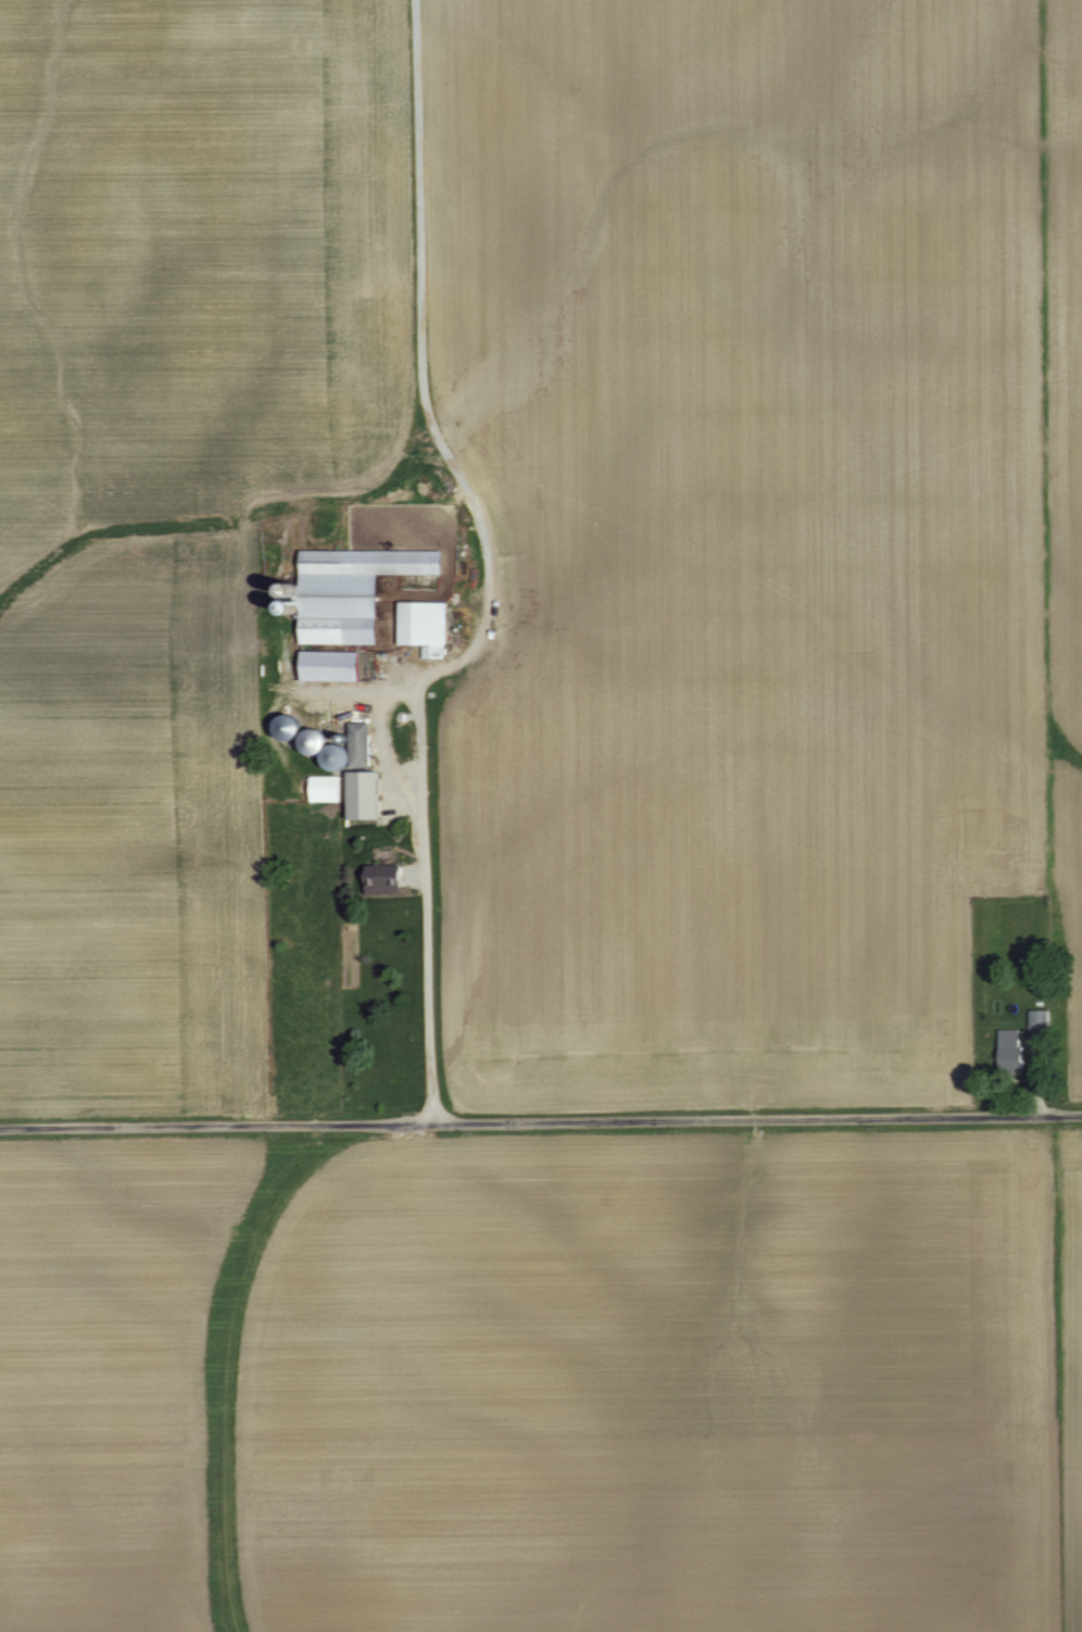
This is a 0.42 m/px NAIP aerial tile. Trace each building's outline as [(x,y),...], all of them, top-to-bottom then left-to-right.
[(373,645),(373,575),(441,575),(441,552),(295,551),(294,644),(373,645)] [(395,645),(421,646),(421,659),(445,659),(446,603),(396,602),(395,645)] [(354,682),(355,652),(296,651),(295,680),(354,682)] [(307,802),(343,802),(344,820),(379,820),(379,774),(306,775),(307,802)] [(358,875),(365,900),(396,890),(392,875),(387,877),(385,872),(379,873),(378,869),(358,875)] [(1032,972),(1033,986),(1042,986),(1041,972),(1032,972)] [(1024,1008),(1024,1039),(1034,1038),(1043,1038),(1042,1008),(1024,1008)] [(997,1030),(996,1067),(1019,1068),(1020,1031),(997,1030)]
